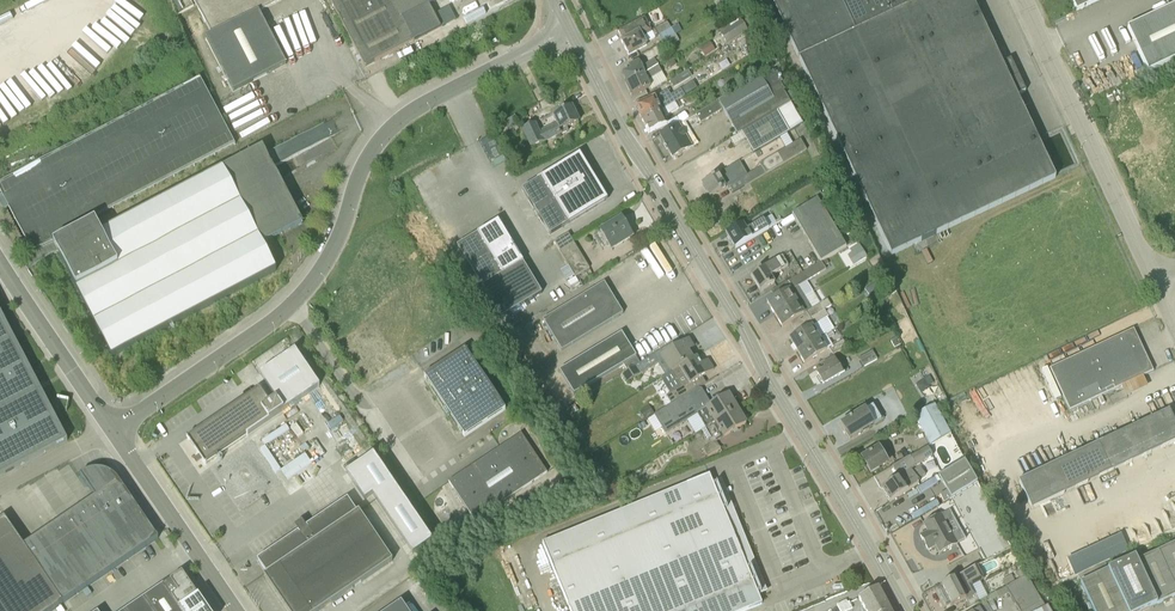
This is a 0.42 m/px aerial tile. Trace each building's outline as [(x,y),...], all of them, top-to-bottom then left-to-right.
[(213,36),(282,0),(194,0),(213,36)] [(365,67),(441,28),(426,0),(330,0),(365,67)] [(1001,63),(972,0),(772,0),(891,255),(1055,178),(1017,97),(1026,93),(1010,60),(1001,63)] [(1077,11),(1100,0),(1071,0),(1077,11)] [(1174,61),(1174,5),(1126,29),(1148,74),(1174,61)] [(236,93),(287,67),(260,14),(209,40),(236,93)] [(629,55),(648,45),(647,43),(656,38),(645,18),(618,32),(623,41),(621,42),(629,55)] [(748,32),(742,21),(721,34),(727,45),(748,32)] [(671,28),(675,35),(676,34),(682,31),(678,24),(671,28)] [(671,28),(659,35),(660,36),(663,41),(675,35),(671,28)] [(676,34),(675,35),(663,41),(666,48),(679,40),(676,34)] [(743,47),(750,43),(746,36),(739,41),(743,47)] [(705,57),(715,51),(710,42),(700,49),(705,57)] [(755,52),(750,43),(743,47),(748,56),(755,52)] [(677,65),(672,57),(666,61),(671,68),(677,65)] [(775,68),(769,59),(762,63),(768,73),(775,68)] [(622,75),(626,84),(645,75),(658,66),(654,60),(642,67),(639,62),(628,67),(630,71),(622,75)] [(632,97),(643,92),(651,88),(652,90),(667,81),(658,66),(645,75),(626,84),(632,97)] [(689,78),(685,72),(670,81),(674,88),(689,78)] [(719,104),(738,135),(776,112),(791,103),(784,91),(785,91),(780,82),(782,81),(777,73),(775,74),(773,72),(762,78),(761,78),(729,97),(730,98),(719,104)] [(736,75),(723,80),(727,88),(739,84),(736,75)] [(655,99),(636,107),(642,121),(660,112),(685,96),(681,89),(671,95),(668,90),(655,99)] [(722,110),(717,102),(696,115),(701,123),(722,110)] [(642,121),(649,134),(668,124),(665,117),(664,114),(666,117),(679,109),(675,103),(660,112),(642,121)] [(531,148),(558,136),(569,131),(567,128),(579,122),(572,107),(553,116),(557,125),(539,133),(535,124),(523,130),(531,148)] [(150,144),(140,123),(148,117),(144,109),(117,121),(99,136),(102,135),(107,141),(105,143),(106,146),(114,156),(110,157),(116,164),(131,158),(135,162),(139,159),(149,172),(140,152),(150,144)] [(14,116),(10,110),(1,116),(0,115),(0,125),(14,116)] [(776,112),(730,140),(734,147),(746,140),(754,153),(789,133),(776,112)] [(508,130),(519,124),(515,117),(504,124),(508,130)] [(659,136),(673,159),(691,148),(678,125),(659,136)] [(710,197),(729,186),(733,193),(807,150),(801,140),(759,164),(761,167),(739,180),(731,167),(702,184),(710,197)] [(113,357),(276,271),(263,245),(303,224),(263,147),(101,232),(96,223),(54,245),(59,254),(113,357)] [(522,190),(536,212),(550,235),(607,200),(593,177),(579,155),(522,190)] [(819,189),(814,192),(817,198),(822,195),(819,189)] [(821,263),(831,256),(847,247),(818,199),(792,214),(821,263)] [(599,232),(609,248),(631,235),(621,219),(599,232)] [(747,229),(744,223),(726,234),(735,249),(769,229),(763,220),(747,229)] [(542,294),(523,263),(503,275),(478,234),(457,247),(482,288),(501,319),(542,294)] [(560,252),(574,243),(568,234),(554,242),(560,252)] [(849,247),(852,253),(862,247),(858,242),(849,247)] [(560,252),(575,277),(590,268),(574,243),(560,252)] [(858,263),(867,257),(862,247),(852,253),(858,263)] [(751,275),(761,292),(775,284),(771,277),(788,267),(782,257),(751,275)] [(767,303),(775,315),(804,297),(805,296),(799,286),(827,270),(822,262),(789,282),(792,287),(767,303)] [(890,280),(884,283),(887,288),(893,286),(890,280)] [(877,282),(865,290),(871,300),(883,293),(877,282)] [(623,314),(604,283),(543,320),(562,351),(623,314)] [(804,297),(775,315),(782,327),(807,312),(811,318),(825,310),(825,309),(831,305),(828,299),(811,309),(804,297)] [(814,325),(790,339),(797,352),(820,338),(827,334),(819,322),(829,316),(825,310),(811,318),(814,325)] [(51,450),(68,441),(0,311),(0,476),(51,450)] [(1154,372),(1134,329),(1050,369),(1069,411),(1154,372)] [(623,365),(627,371),(639,363),(636,357),(622,333),(560,371),(574,395),(623,365)] [(827,350),(820,338),(797,352),(805,364),(827,350)] [(897,338),(891,341),(895,348),(901,345),(897,338)] [(844,340),(829,349),(833,356),(848,347),(844,340)] [(676,348),(661,357),(671,374),(673,372),(697,357),(692,349),(693,348),(689,342),(677,349),(676,348)] [(505,410),(465,349),(424,376),(465,437),(505,410)] [(877,360),(872,351),(858,359),(863,367),(877,360)] [(654,355),(639,363),(627,371),(622,374),(627,383),(640,375),(640,374),(658,363),(659,362),(657,360),(654,355)] [(666,396),(671,404),(691,392),(688,386),(714,370),(708,360),(701,364),(697,357),(673,372),(681,386),(666,396)] [(823,384),(843,373),(845,372),(840,362),(838,363),(836,358),(824,365),(826,369),(818,374),(823,384)] [(927,401),(939,396),(932,379),(920,384),(927,401)] [(194,440),(201,450),(202,451),(199,453),(198,452),(197,453),(205,465),(207,464),(206,464),(248,435),(284,488),(289,495),(361,446),(320,386),(284,410),(276,399),(262,409),(255,398),(194,440)] [(709,406),(698,388),(691,392),(671,404),(654,416),(665,435),(700,413),(707,409),(706,408),(709,406)] [(729,395),(709,406),(706,408),(707,409),(700,413),(708,427),(709,426),(737,409),(729,395)] [(930,446),(951,434),(935,404),(914,416),(930,446)] [(579,411),(575,405),(570,407),(574,414),(579,411)] [(654,414),(649,406),(639,412),(645,420),(654,414)] [(717,441),(736,430),(746,423),(737,409),(709,426),(708,427),(714,437),(709,440),(711,445),(717,441)] [(850,439),(875,425),(866,409),(841,424),(850,439)] [(1172,444),(1174,443),(1174,423),(1169,411),(1159,416),(1019,481),(1032,509),(1172,444)] [(548,472),(533,450),(522,433),(449,482),(475,521),(548,472)] [(705,449),(710,456),(722,449),(717,441),(711,445),(705,448),(705,449)] [(871,474),(889,463),(888,463),(893,460),(889,452),(886,454),(883,448),(881,449),(879,447),(861,458),(871,474)] [(928,447),(923,450),(910,457),(916,466),(934,456),(928,447)] [(420,549),(440,536),(380,449),(353,468),(372,495),(379,490),(420,549)] [(944,502),(978,484),(965,462),(939,477),(947,491),(940,495),(944,502)] [(899,477),(900,478),(882,490),(890,503),(919,484),(917,481),(926,476),(920,466),(911,472),(910,470),(899,477)] [(116,477),(113,475),(111,473),(110,472),(108,471),(106,471),(104,470),(102,470),(100,470),(98,469),(96,469),(94,470),(92,470),(90,471),(88,471),(86,472),(84,473),(80,475),(95,497),(24,546),(63,604),(159,538),(119,481),(116,477)] [(570,610),(746,610),(762,604),(743,558),(750,556),(735,519),(728,521),(710,475),(542,543),(570,610)] [(622,480),(611,487),(617,497),(629,490),(622,480)] [(298,533),(257,561),(266,574),(264,576),(288,610),(320,610),(392,562),(358,512),(356,513),(347,500),(307,527),(308,530),(300,535),(298,533)] [(949,539),(942,525),(946,523),(942,515),(924,525),(928,532),(920,536),(929,551),(936,547),(940,554),(958,544),(953,536),(949,539)] [(1127,610),(1145,610),(1174,597),(1174,544),(1137,561),(1135,557),(1108,570),(1127,610)] [(952,606),(977,594),(972,586),(985,579),(978,566),(941,585),(952,606)] [(1015,575),(1018,580),(1027,575),(1022,567),(1017,570),(1015,575)] [(1108,570),(1081,582),(1094,610),(1127,610),(1108,570)] [(182,573),(126,610),(208,610),(182,573)] [(1006,586),(1015,582),(1012,575),(1003,580),(1006,586)] [(997,594),(1001,601),(1010,596),(1019,610),(1027,610),(1042,602),(1027,576),(997,594)] [(878,588),(859,598),(863,607),(865,610),(890,610),(878,588)] [(401,602),(389,610),(407,610),(401,602)] [(850,602),(837,607),(839,610),(850,610),(854,609),(850,602)]
